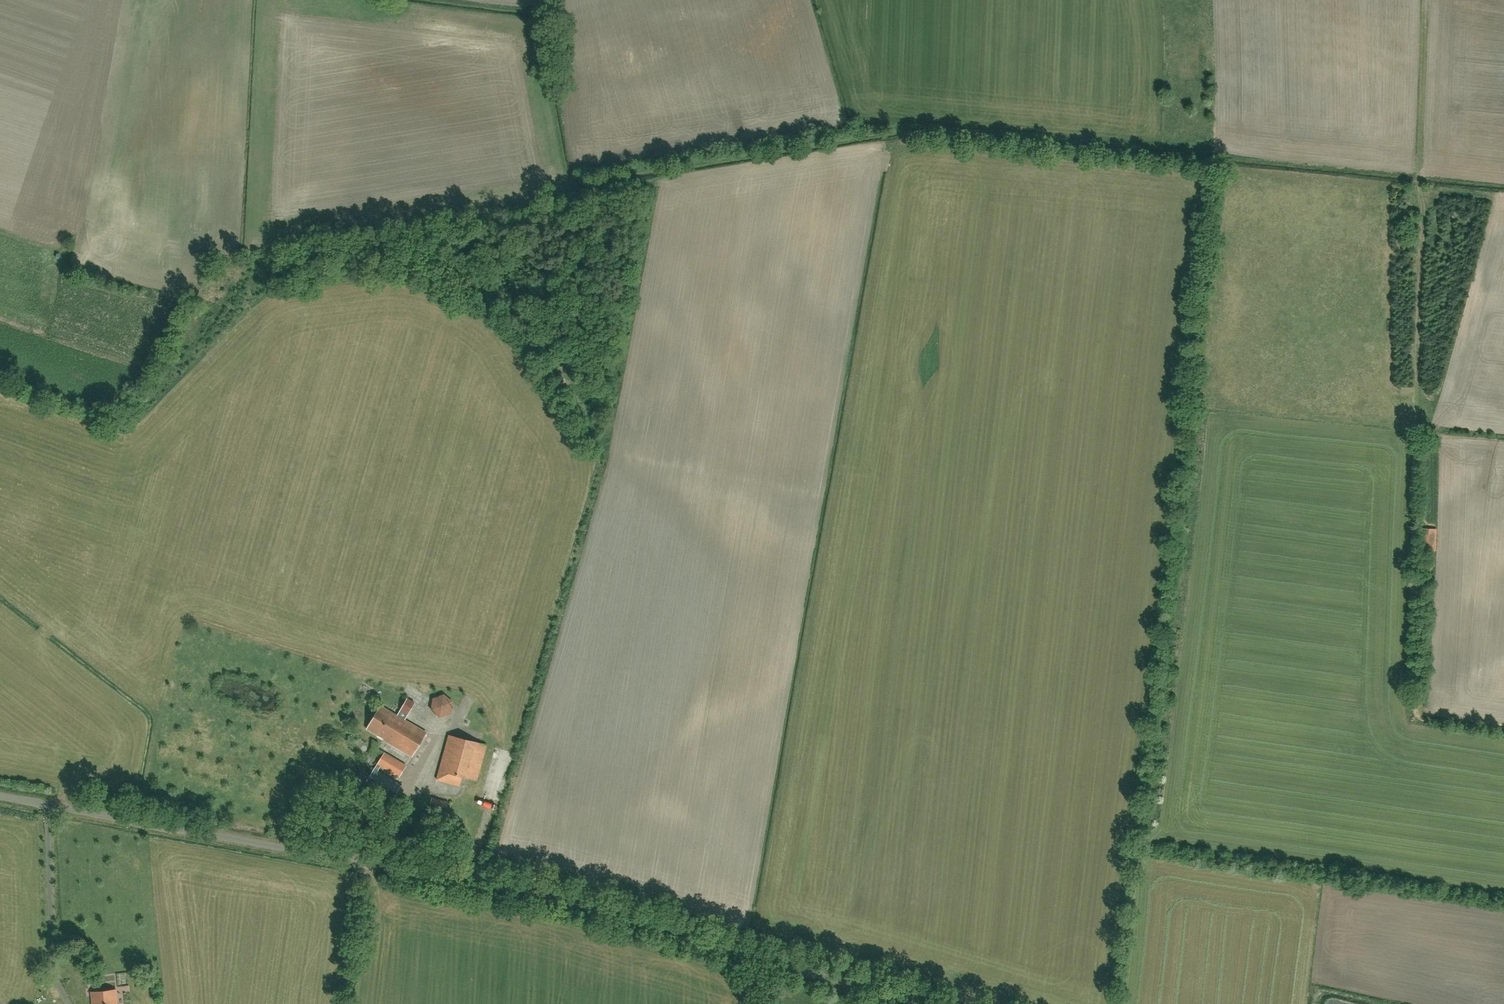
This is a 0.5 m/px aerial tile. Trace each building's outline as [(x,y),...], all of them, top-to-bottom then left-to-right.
[(1436,550),(1436,527),(1421,527),(1421,549),(1436,550)] [(428,712),(449,716),(453,698),(432,694),(428,712)] [(381,706),(367,729),(384,739),(383,739),(412,757),(426,733),(405,720),(415,703),(407,699),(397,716),(381,706)] [(477,781),(486,746),(449,735),(437,780),(459,786),(462,777),(477,781)] [(365,785),(391,801),(401,785),(377,770),(380,766),(399,777),(406,765),(384,753),(365,785)] [(448,802),(431,798),(428,811),(445,816),(448,802)] [(126,983),(125,972),(116,972),(117,983),(126,983)] [(116,990),(91,992),(92,1003),(117,1003),(116,990)]
